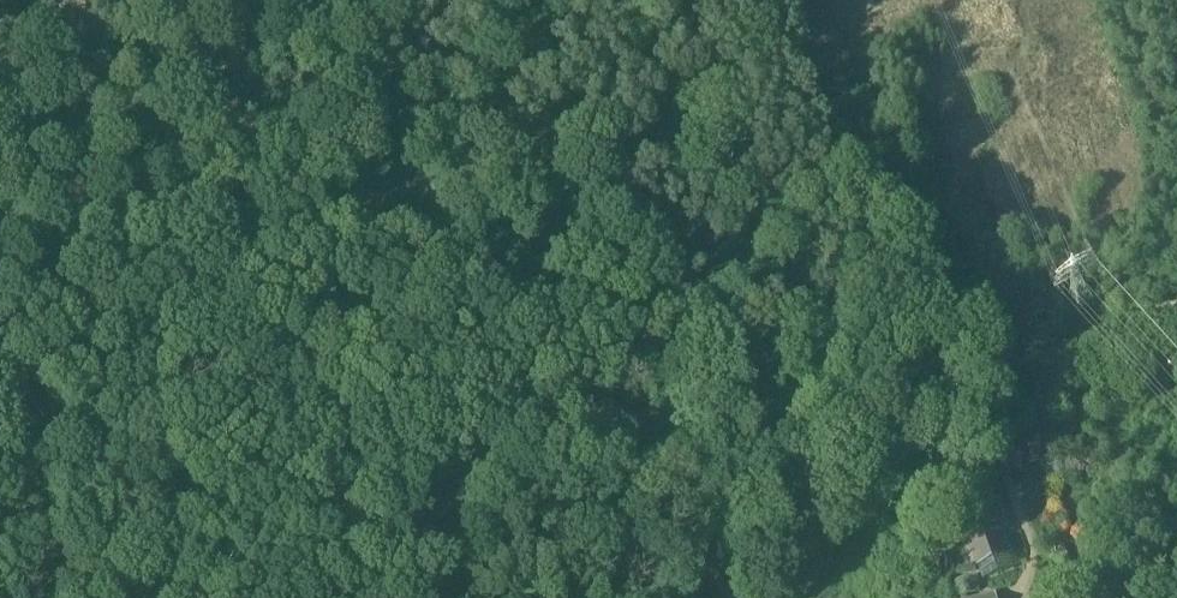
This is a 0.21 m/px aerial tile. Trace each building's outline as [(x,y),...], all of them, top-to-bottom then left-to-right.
[(994,514),(991,505),(960,517),(979,567),(1010,555),(1001,532),(1008,530),(1000,511),(994,514)] [(1016,570),(1010,555),(979,567),(985,582),(1016,570)]
